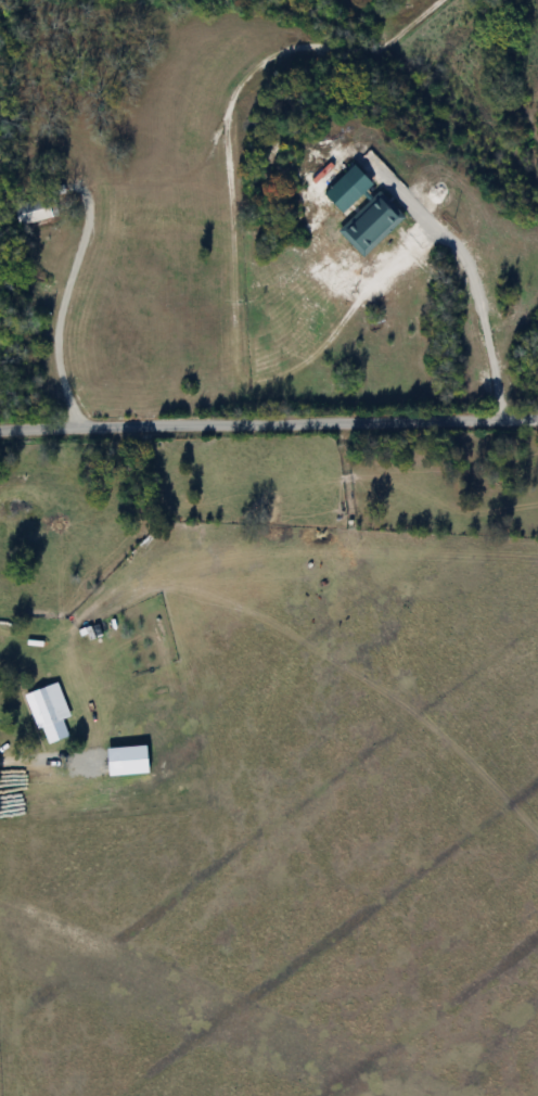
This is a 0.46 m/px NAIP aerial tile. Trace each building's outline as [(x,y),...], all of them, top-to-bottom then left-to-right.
[(12,206),(17,226),(57,216),(52,196),(12,206)] [(24,694),(38,728),(66,717),(52,683),(24,694)]
